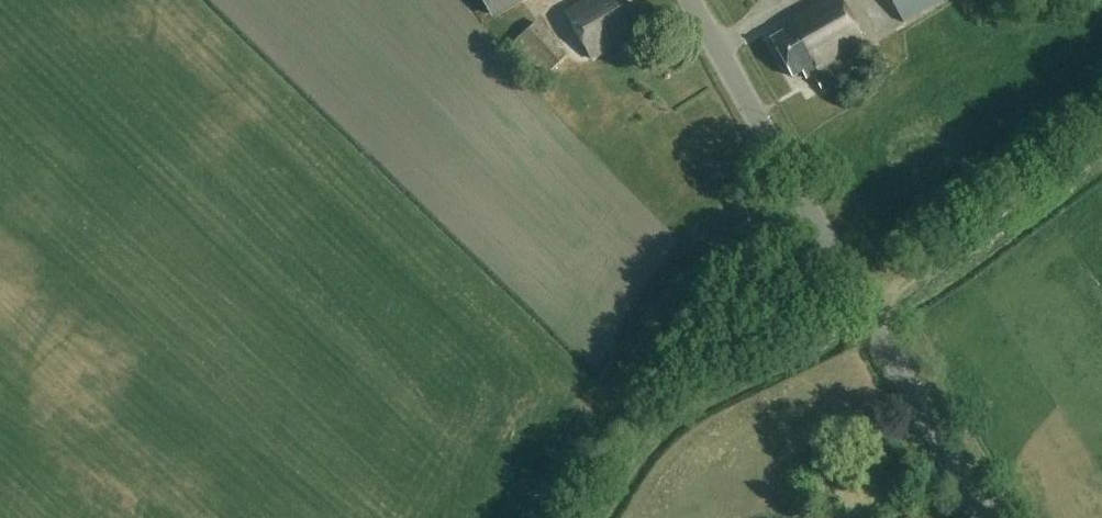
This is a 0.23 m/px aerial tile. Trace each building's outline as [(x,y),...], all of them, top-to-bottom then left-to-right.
[(534,28),(526,35),(506,13),(528,0),(479,0),(487,15),(482,19),(541,83),(568,59),(537,25),(534,28)] [(568,11),(595,57),(636,33),(637,35),(656,24),(641,0),(587,0),(568,11)] [(776,45),(797,82),(806,76),(810,82),(818,77),(826,92),(840,84),(839,82),(843,79),(834,65),(868,46),(841,0),(831,0),(798,19),(798,32),(776,45)] [(948,0),(891,0),(904,24),(948,0)]
